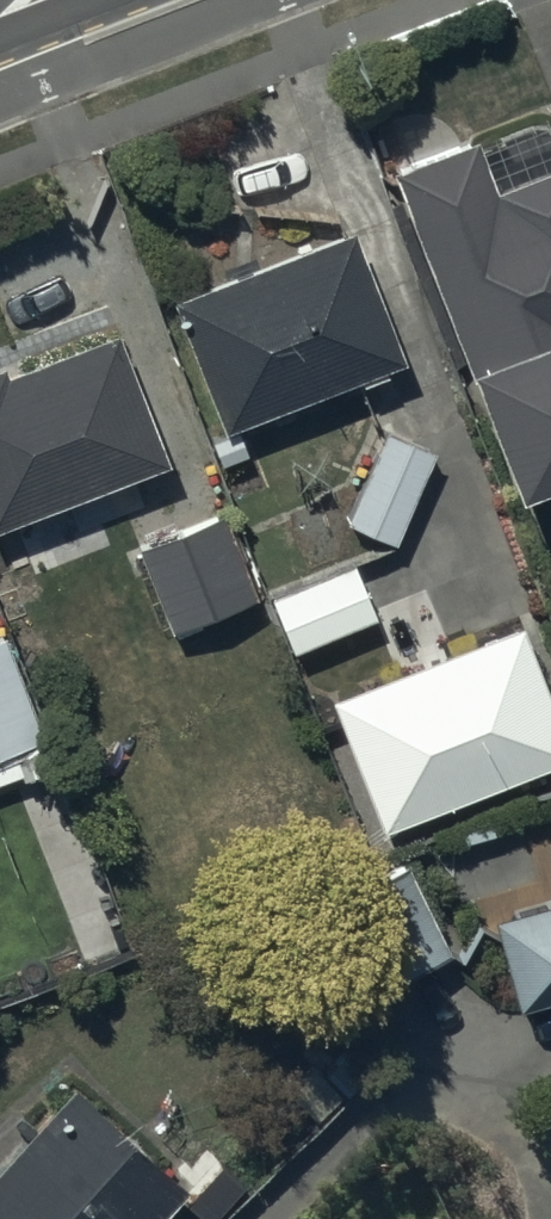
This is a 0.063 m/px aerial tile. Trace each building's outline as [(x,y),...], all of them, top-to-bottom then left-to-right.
[(387,168),(512,503),(550,488),(550,147),(543,126),(475,152),(470,137),(387,168)] [(223,272),(226,280),(171,301),(221,434),(205,439),(217,469),(245,458),(234,429),(353,383),(355,388),(382,378),(380,373),(395,367),(344,235),(257,268),(254,259),(223,272)] [(161,466),(112,336),(4,378),(0,369),(0,528),(161,466)] [(344,524),(391,545),(433,451),(387,430),(344,524)] [(251,600),(220,516),(135,548),(166,632),(251,600)] [(370,622),(348,568),(268,600),(290,654),(370,622)] [(516,631),(329,704),(380,833),(550,766),(550,720),(516,631)] [(0,641),(0,754),(8,751),(20,781),(50,769),(0,641)] [(542,847),(550,883),(550,845),(542,847)] [(394,983),(447,954),(399,865),(346,895),(394,983)] [(489,920),(513,1013),(550,1003),(550,904),(489,920)] [(69,1090),(0,1166),(0,1218),(163,1218),(185,1195),(69,1090)]
